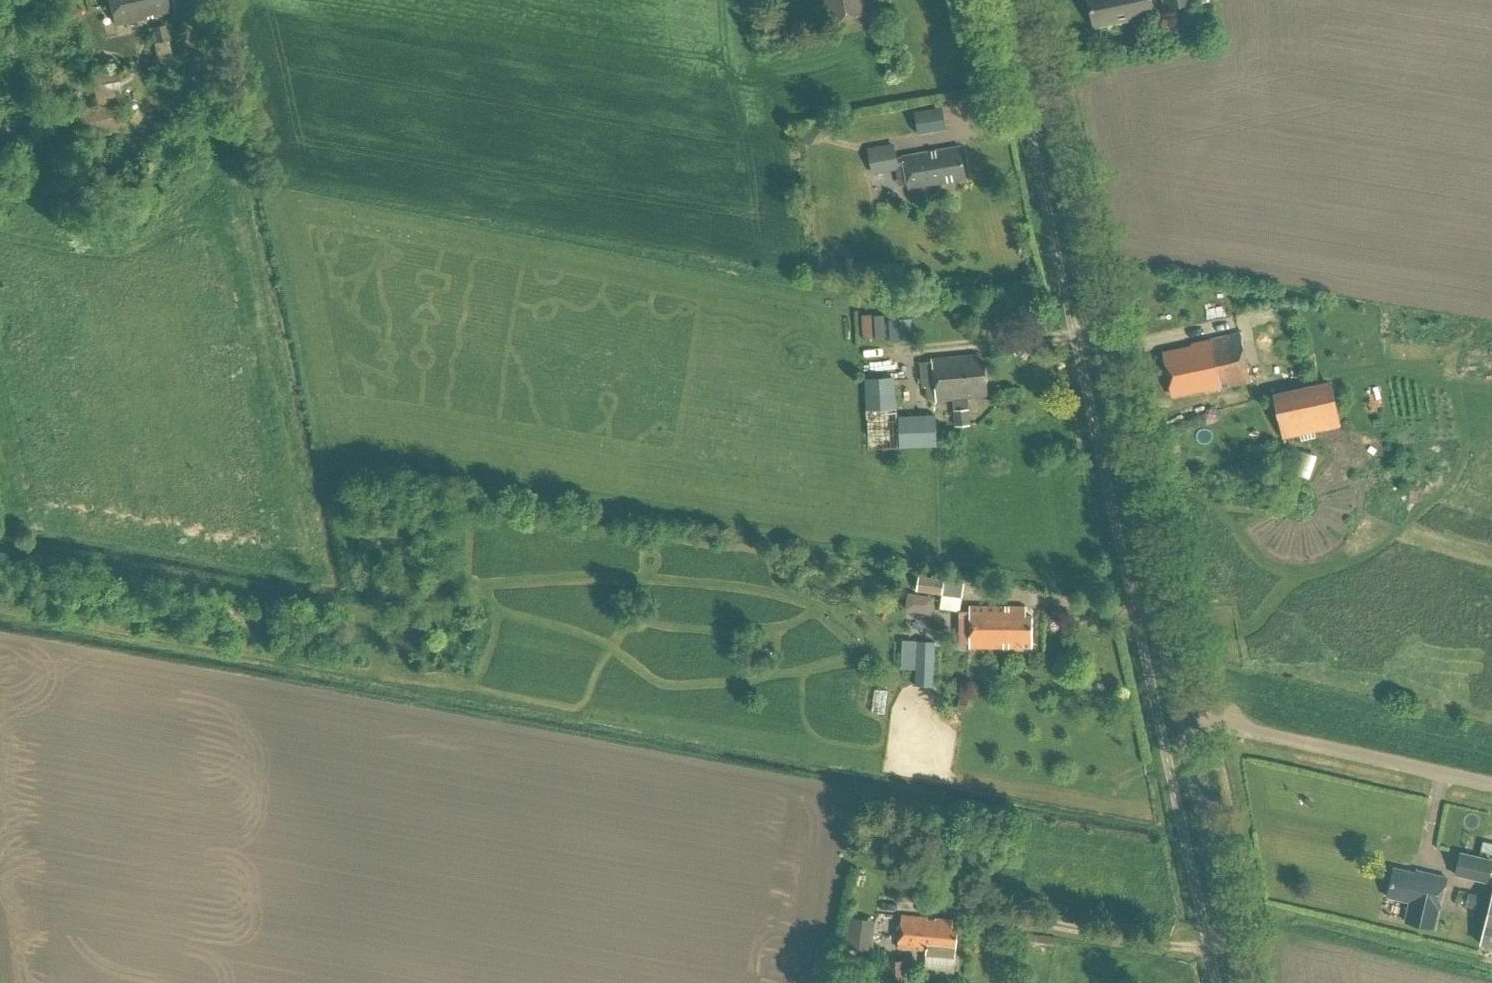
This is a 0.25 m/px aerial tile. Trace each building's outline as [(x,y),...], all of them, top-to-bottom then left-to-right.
[(115,23),(167,10),(165,0),(110,0),(115,23)] [(833,22),(868,13),(865,0),(828,0),(833,22)] [(1095,26),(1153,14),(1150,0),(1089,0),(1095,26)] [(1165,9),(1196,2),(1196,0),(1163,0),(1165,9)] [(113,82),(93,87),(95,97),(76,102),(81,121),(121,112),(113,82)] [(945,126),(940,104),(911,110),(916,132),(945,126)] [(901,156),(901,157),(893,158),(891,145),(867,150),(871,169),(902,163),(906,186),(962,176),(956,145),(901,156)] [(861,338),(885,337),(884,312),(860,313),(861,338)] [(913,339),(912,319),(888,320),(889,340),(913,339)] [(1186,342),(1187,345),(1161,351),(1165,367),(1162,368),(1165,379),(1167,379),(1171,396),(1206,388),(1206,390),(1247,381),(1236,331),(1186,342)] [(930,356),(931,361),(914,363),(917,388),(925,387),(927,399),(954,396),(955,425),(972,424),(970,394),(984,392),(981,360),(975,361),(974,352),(930,356)] [(934,413),(897,415),(896,388),(901,388),(900,377),(865,378),(869,468),(883,467),(882,447),(936,445),(934,413)] [(1331,379),(1273,392),(1283,437),(1341,425),(1331,379)] [(940,594),(937,608),(958,611),(963,582),(942,579),(942,578),(908,573),(906,589),(940,594)] [(933,610),(933,593),(906,592),(905,609),(933,610)] [(1032,615),(1026,615),(1026,604),(969,604),(969,648),(1032,648),(1032,615)] [(934,658),(935,642),(917,641),(903,641),(902,669),(916,669),(916,657),(934,658)] [(1461,853),(1456,875),(1487,882),(1491,860),(1461,853)] [(1439,908),(1447,877),(1418,870),(1417,872),(1394,866),(1387,896),(1410,902),(1405,921),(1434,928),(1438,908),(1439,908)] [(1481,943),(1491,946),(1491,896),(1481,943)] [(900,913),(897,944),(926,946),(926,953),(928,953),(928,959),(933,959),(934,955),(953,957),(956,925),(951,925),(951,918),(900,913)] [(875,919),(847,916),(844,948),(872,951),(875,919)] [(882,960),(882,968),(872,968),(872,982),(910,982),(910,960),(882,960)]
